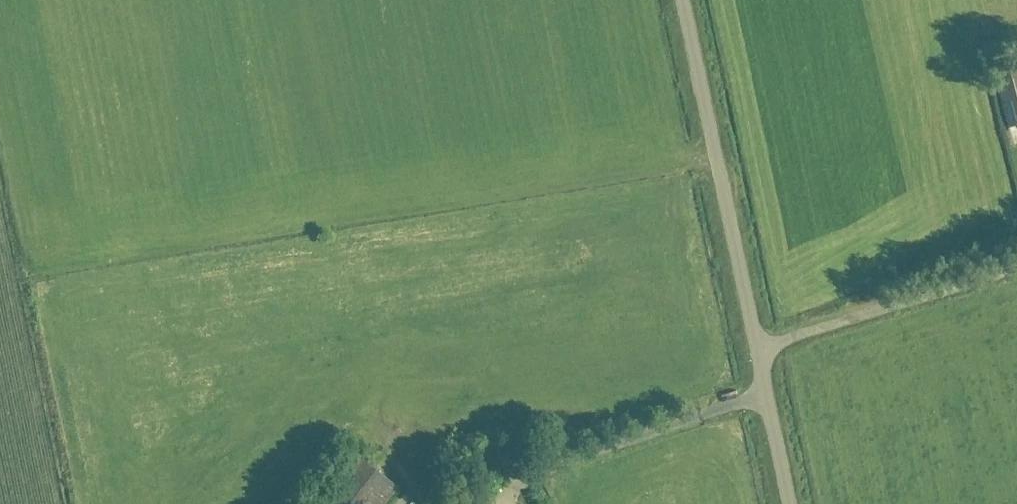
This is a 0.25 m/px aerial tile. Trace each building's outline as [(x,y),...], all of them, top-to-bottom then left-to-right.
[(1016,126),(1016,63),(994,70),(1010,128),(1016,126)] [(541,451),(550,447),(548,441),(539,445),(541,451)] [(399,488),(354,451),(312,503),(387,503),(399,488)]
